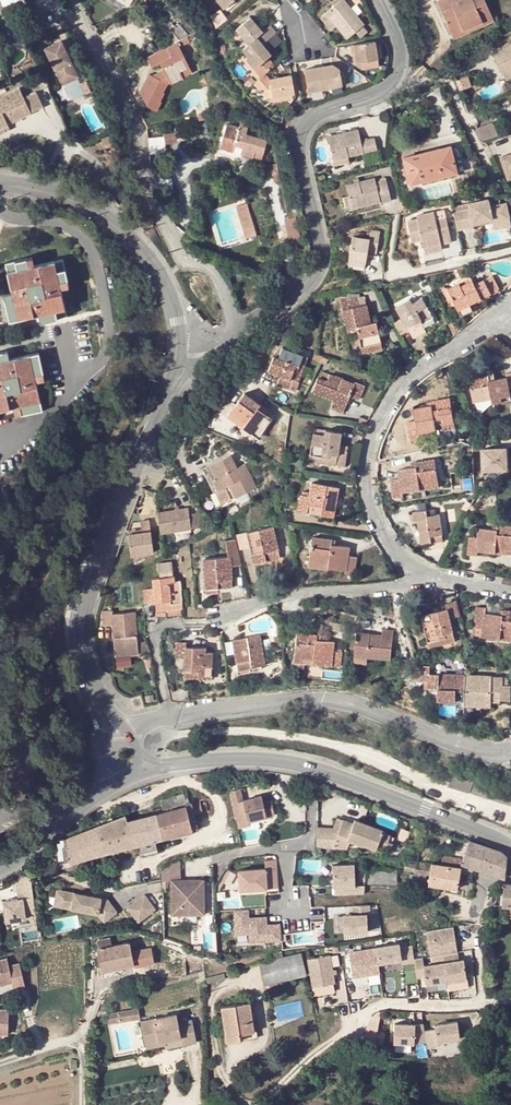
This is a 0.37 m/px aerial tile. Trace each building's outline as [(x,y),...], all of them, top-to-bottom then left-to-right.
[(224,9),(235,0),(217,0),(224,9)] [(344,0),(341,0),(325,13),(325,14),(347,39),(355,32),(360,37),(368,31),(363,25),(365,24),(344,0)] [(457,0),(440,0),(437,1),(450,31),(461,26),(463,30),(492,17),(485,0),(458,0),(457,1),(457,0)] [(336,26),(325,14),(320,18),(331,31),(336,26)] [(263,32),(251,17),(236,29),(248,44),(263,32)] [(492,17),(463,30),(461,26),(450,31),(453,38),(494,20),(492,17)] [(189,37),(178,24),(176,25),(177,27),(166,33),(173,44),(177,42),(187,37),(189,37)] [(263,32),(243,49),(250,57),(257,66),(269,57),(272,55),(263,44),(277,33),(271,25),(263,32)] [(190,43),(187,37),(177,42),(180,48),(190,43)] [(62,39),(45,47),(62,83),(79,75),(62,39)] [(375,41),(350,45),(351,54),(355,54),(357,62),(378,58),(375,41)] [(180,48),(177,42),(173,44),(147,57),(152,67),(160,63),(164,69),(164,71),(154,76),(152,75),(149,74),(140,92),(147,106),(157,111),(162,101),(160,101),(165,92),(163,92),(168,84),(170,83),(171,84),(183,78),(180,71),(189,66),(180,48)] [(492,53),(503,74),(510,70),(510,43),(492,53)] [(275,65),(269,57),(257,66),(250,57),(246,60),(254,69),(261,77),(266,73),(275,65)] [(334,65),(305,70),(308,92),(330,88),(343,85),(340,68),(334,65)] [(192,73),(189,66),(180,71),(183,78),(192,73)] [(503,74),(506,80),(510,77),(510,70),(503,74)] [(295,93),(292,75),(270,79),(266,73),(261,77),(254,83),(259,89),(264,88),(271,87),(273,96),(295,93)] [(273,96),(271,87),(264,88),(265,98),(273,96)] [(36,92),(24,97),(20,88),(0,98),(0,127),(8,123),(43,107),(36,92)] [(210,119),(208,109),(198,114),(199,120),(210,119)] [(493,122),(476,129),(481,140),(497,135),(493,122)] [(0,127),(0,134),(11,129),(8,123),(0,127)] [(246,135),(249,125),(241,123),(239,128),(227,124),(220,147),(233,151),(234,149),(235,145),(242,147),(242,151),(241,153),(254,157),(256,151),(264,153),(267,141),(246,135)] [(361,141),(358,129),(328,136),(333,160),(348,157),(378,150),(375,138),(361,141)] [(175,133),(163,134),(165,144),(177,142),(175,133)] [(457,172),(451,146),(403,157),(410,184),(422,181),(457,172)] [(501,158),(508,179),(510,178),(510,154),(501,158)] [(348,157),(333,160),(334,165),(350,162),(348,157)] [(457,172),(422,181),(423,184),(458,176),(457,172)] [(354,183),(346,185),(349,195),(351,206),(352,209),(381,201),(381,203),(391,200),(386,179),(375,182),(374,178),(359,182),(354,183)] [(412,198),(403,201),(405,210),(415,208),(412,198)] [(489,207),(488,199),(468,203),(470,209),(453,213),(457,230),(474,226),(473,223),(492,218),(493,222),(509,218),(506,203),(489,207)] [(254,226),(247,203),(237,206),(243,229),(254,226)] [(446,218),(444,210),(434,212),(436,220),(446,218)] [(434,212),(416,216),(417,219),(407,221),(409,232),(419,229),(422,240),(423,248),(441,244),(451,242),(446,218),(436,220),(434,212)] [(301,239),(296,217),(285,220),(290,242),(301,239)] [(509,218),(493,222),(495,229),(510,225),(509,218)] [(257,236),(254,226),(243,229),(247,239),(257,236)] [(422,240),(419,229),(409,232),(411,242),(422,240)] [(356,237),(353,236),(348,259),(365,262),(367,251),(376,253),(380,232),(371,230),(369,239),(363,238),(356,237)] [(441,244),(423,248),(424,253),(442,249),(441,244)] [(27,259),(6,263),(12,292),(13,298),(5,299),(10,320),(38,314),(44,313),(46,321),(67,317),(61,288),(59,282),(68,281),(63,259),(34,266),(28,267),(27,259)] [(460,286),(459,283),(447,289),(447,287),(442,289),(448,300),(452,298),(457,310),(469,304),(499,289),(492,276),(474,285),(472,280),(460,286)] [(471,277),(459,283),(460,286),(472,280),(471,277)] [(370,318),(364,296),(341,301),(343,310),(348,332),(357,330),(361,347),(381,342),(376,321),(371,322),(370,318)] [(422,298),(411,303),(409,299),(396,307),(402,318),(394,323),(400,335),(409,330),(407,327),(413,324),(415,327),(432,317),(422,298)] [(472,310),(469,304),(457,310),(460,315),(472,310)] [(432,317),(415,327),(413,324),(407,327),(409,330),(412,336),(436,322),(432,317)] [(381,342),(361,347),(362,353),(382,348),(381,342)] [(303,354),(282,346),(278,358),(273,356),(268,370),(280,375),(277,384),(289,389),(293,380),(290,379),(295,364),(298,365),(303,354)] [(39,354),(10,359),(4,361),(3,353),(0,353),(0,411),(14,408),(20,407),(21,415),(42,411),(37,382),(35,376),(44,375),(39,354)] [(324,356),(317,353),(314,359),(321,362),(324,356)] [(294,391),(307,356),(303,354),(298,365),(295,364),(290,379),(293,380),(289,389),(294,391)] [(341,382),(328,377),(329,374),(322,372),(320,378),(318,377),(312,392),(333,401),(346,406),(349,396),(359,399),(365,385),(355,381),(354,384),(342,379),(341,382)] [(490,380),(489,376),(470,379),(473,403),(492,400),(493,404),(510,400),(510,397),(510,389),(510,372),(506,373),(507,377),(494,380),(490,380)] [(268,409),(245,392),(234,406),(227,415),(257,437),(253,443),(261,449),(270,438),(262,432),(272,418),(265,413),(268,409)] [(450,398),(430,401),(431,406),(414,409),(416,420),(407,422),(409,438),(419,437),(419,433),(437,429),(436,424),(454,421),(450,398)] [(234,406),(226,401),(220,410),(227,415),(234,406)] [(346,406),(333,401),(330,408),(342,413),(346,406)] [(368,420),(360,417),(359,424),(366,425),(368,420)] [(454,421),(436,424),(437,429),(455,426),(454,421)] [(341,432),(324,430),(324,434),(313,433),(310,455),(337,459),(336,465),(345,466),(348,446),(339,444),(341,432)] [(508,470),(507,448),(483,449),(484,471),(508,470)] [(337,459),(310,455),(308,454),(307,461),(336,465),(337,459)] [(236,467),(231,455),(210,465),(216,477),(212,479),(218,490),(216,491),(222,504),(256,487),(245,463),(236,467)] [(440,487),(435,459),(415,462),(416,467),(399,470),(400,478),(391,480),(394,499),(403,497),(403,492),(440,487)] [(216,477),(210,465),(203,468),(214,492),(216,491),(218,490),(212,479),(216,477)] [(338,487),(312,482),(309,496),(301,494),(298,510),(307,512),(309,504),(322,506),(321,515),(333,517),(338,487)] [(322,506),(309,504),(307,512),(321,515),(322,506)] [(189,515),(188,508),(158,512),(160,533),(191,529),(189,515)] [(440,514),(427,516),(427,510),(412,512),(414,522),(418,521),(422,544),(432,543),(431,536),(443,534),(440,514)] [(202,528),(200,513),(189,515),(191,529),(202,528)] [(154,552),(150,520),(140,521),(141,531),(128,533),(131,555),(154,552)] [(274,525),(237,534),(240,549),(249,547),(253,564),(266,561),(264,552),(279,549),(274,525)] [(497,525),(497,529),(479,528),(478,537),(469,537),(468,555),(478,555),(478,552),(496,553),(496,548),(510,549),(510,526),(497,525)] [(443,534),(431,536),(432,543),(444,541),(443,534)] [(334,544),(332,544),(332,540),(312,537),(309,560),(328,563),(328,567),(345,569),(345,573),(354,575),(357,557),(348,555),(349,546),(334,544)] [(242,565),(236,539),(225,540),(228,557),(203,559),(205,589),(218,588),(217,580),(232,579),(233,579),(232,566),(242,565)] [(279,549),(264,552),(266,561),(281,557),(279,549)] [(180,580),(174,581),(172,563),(158,564),(160,577),(153,578),(154,588),(144,589),(145,603),(155,602),(170,600),(170,604),(182,603),(180,580)] [(232,579),(217,580),(218,588),(232,587),(232,579)] [(383,601),(366,599),(364,614),(382,616),(383,601)] [(170,600),(155,602),(156,610),(183,608),(182,603),(170,604),(170,600)] [(447,609),(421,615),(428,641),(440,639),(439,636),(453,632),(450,618),(460,615),(456,601),(446,604),(447,609)] [(486,613),(487,607),(477,606),(473,628),(475,628),(474,634),(482,636),(482,637),(501,639),(501,634),(510,635),(510,611),(503,611),(502,615),(498,614),(486,613)] [(138,648),(135,611),(124,613),(113,614),(113,610),(103,610),(104,625),(113,624),(115,651),(138,648)] [(383,638),(370,637),(371,634),(357,633),(355,656),(369,657),(391,660),(394,631),(383,630),(383,634),(383,638)] [(453,632),(439,636),(440,639),(441,644),(455,640),(453,632)] [(318,640),(318,635),(298,633),(295,661),(304,662),(342,666),(343,652),(335,651),(335,641),(318,640)] [(260,634),(234,640),(238,662),(253,659),(254,667),(266,664),(260,634)] [(207,647),(187,647),(187,642),(177,641),(176,655),(186,656),(186,670),(201,670),(200,674),(213,674),(214,652),(207,652),(207,647)] [(138,648),(115,651),(115,656),(138,654),(138,648)] [(254,667),(253,659),(238,662),(240,670),(254,667)] [(454,674),(430,673),(430,665),(421,666),(421,680),(429,680),(429,688),(439,689),(439,701),(465,701),(466,678),(454,678),(454,674)] [(421,680),(421,666),(413,666),(413,680),(421,680)] [(201,670),(186,670),(185,678),(200,678),(200,674),(201,670)] [(478,675),(478,678),(466,678),(465,701),(491,702),(491,700),(510,700),(510,692),(510,685),(509,685),(509,676),(478,675)] [(141,694),(130,698),(131,700),(134,710),(145,707),(141,694)] [(131,700),(126,702),(128,712),(134,710),(131,700)] [(510,728),(509,713),(502,714),(503,729),(510,728)] [(230,791),(238,828),(249,825),(248,821),(243,801),(241,789),(230,791)] [(156,814),(162,838),(192,830),(188,816),(193,815),(203,812),(200,800),(187,803),(184,794),(161,801),(164,812),(156,814)] [(262,796),(243,801),(248,821),(275,815),(272,801),(264,803),(262,796)] [(127,821),(125,814),(67,836),(67,838),(57,840),(59,859),(60,859),(69,858),(69,862),(138,844),(155,840),(162,838),(156,814),(127,821)] [(383,830),(355,820),(353,823),(338,818),(334,828),(339,830),(337,834),(350,840),(363,845),(364,841),(377,846),(385,849),(386,847),(391,849),(393,844),(388,842),(390,836),(382,833),(383,830)] [(334,828),(317,827),(316,846),(332,847),(333,847),(337,834),(339,830),(334,828)] [(350,840),(337,834),(333,847),(347,847),(350,840)] [(155,840),(138,844),(141,857),(158,852),(155,840)] [(501,852),(469,841),(462,859),(461,863),(462,863),(505,877),(507,857),(503,854),(501,852)] [(462,859),(443,856),(442,865),(461,868),(462,863),(461,863),(462,859)] [(417,859),(407,858),(406,858),(404,869),(416,871),(417,861),(417,859)] [(192,861),(181,863),(181,874),(193,873),(192,861)] [(335,892),(364,891),(364,882),(355,882),(354,861),(332,862),(333,884),(334,884),(335,892)] [(432,863),(417,861),(416,871),(430,873),(432,863)] [(442,865),(432,863),(430,873),(428,884),(457,888),(461,868),(442,865)] [(267,881),(279,880),(278,865),(240,868),(241,887),(267,885),(267,881)] [(112,869),(100,872),(101,878),(113,876),(112,869)] [(392,871),(368,871),(368,884),(391,884),(392,871)] [(36,913),(31,875),(16,877),(19,899),(4,901),(6,921),(26,919),(26,914),(36,913)] [(204,880),(171,880),(172,914),(204,914),(204,880)] [(473,882),(461,880),(460,888),(472,890),(473,882)] [(504,884),(501,905),(504,905),(510,906),(510,884),(504,884)] [(61,908),(63,892),(56,891),(54,907),(61,908)] [(100,897),(63,892),(61,908),(98,913),(100,897)] [(155,908),(144,894),(128,906),(138,920),(155,908)] [(117,910),(107,898),(100,897),(98,913),(105,920),(117,910)] [(344,911),(345,929),(369,928),(368,910),(370,910),(370,901),(353,902),(353,911),(344,911)] [(250,915),(249,906),(236,907),(238,931),(251,930),(251,939),(283,937),(282,920),(268,921),(268,914),(250,915)] [(453,925),(426,929),(430,955),(443,953),(457,951),(453,925)] [(216,945),(216,930),(205,930),(205,945),(216,945)] [(132,951),(130,942),(97,948),(101,969),(113,967),(113,970),(134,965),(135,967),(155,964),(151,948),(132,951)] [(402,962),(414,960),(414,957),(412,944),(400,946),(400,942),(377,945),(377,946),(379,962),(401,958),(402,962)] [(379,962),(377,946),(350,951),(353,975),(380,971),(379,962)] [(330,950),(308,954),(312,982),(335,978),(330,950)] [(443,953),(444,961),(446,979),(447,980),(466,977),(463,958),(459,959),(458,951),(457,951),(443,953)] [(302,953),(259,963),(264,984),(269,983),(277,981),(307,975),(302,953)] [(423,964),(422,956),(414,957),(414,960),(417,976),(425,975),(423,964)] [(8,959),(0,961),(0,985),(12,982),(13,988),(25,985),(20,964),(9,966),(8,959)] [(426,982),(446,979),(444,961),(423,964),(425,975),(426,982)] [(224,974),(206,978),(207,983),(226,978),(224,974)] [(466,977),(447,980),(448,989),(467,986),(466,977)] [(335,987),(333,979),(312,982),(314,990),(335,987)] [(279,991),(277,981),(269,983),(271,993),(279,991)] [(254,1037),(249,1002),(222,1006),(227,1042),(254,1037)] [(108,1012),(109,1022),(141,1018),(140,1008),(108,1012)] [(0,1010),(0,1034),(8,1034),(9,1010),(0,1010)] [(177,1015),(141,1022),(145,1044),(165,1040),(181,1037),(182,1045),(197,1042),(192,1020),(178,1023),(177,1015)] [(435,1027),(425,1029),(426,1040),(427,1046),(438,1044),(438,1040),(460,1037),(458,1020),(435,1023),(435,1027)] [(425,1029),(423,1022),(415,1023),(395,1022),(394,1041),(414,1042),(426,1040),(425,1029)] [(181,1037),(165,1040),(166,1048),(182,1045),(181,1037)]
